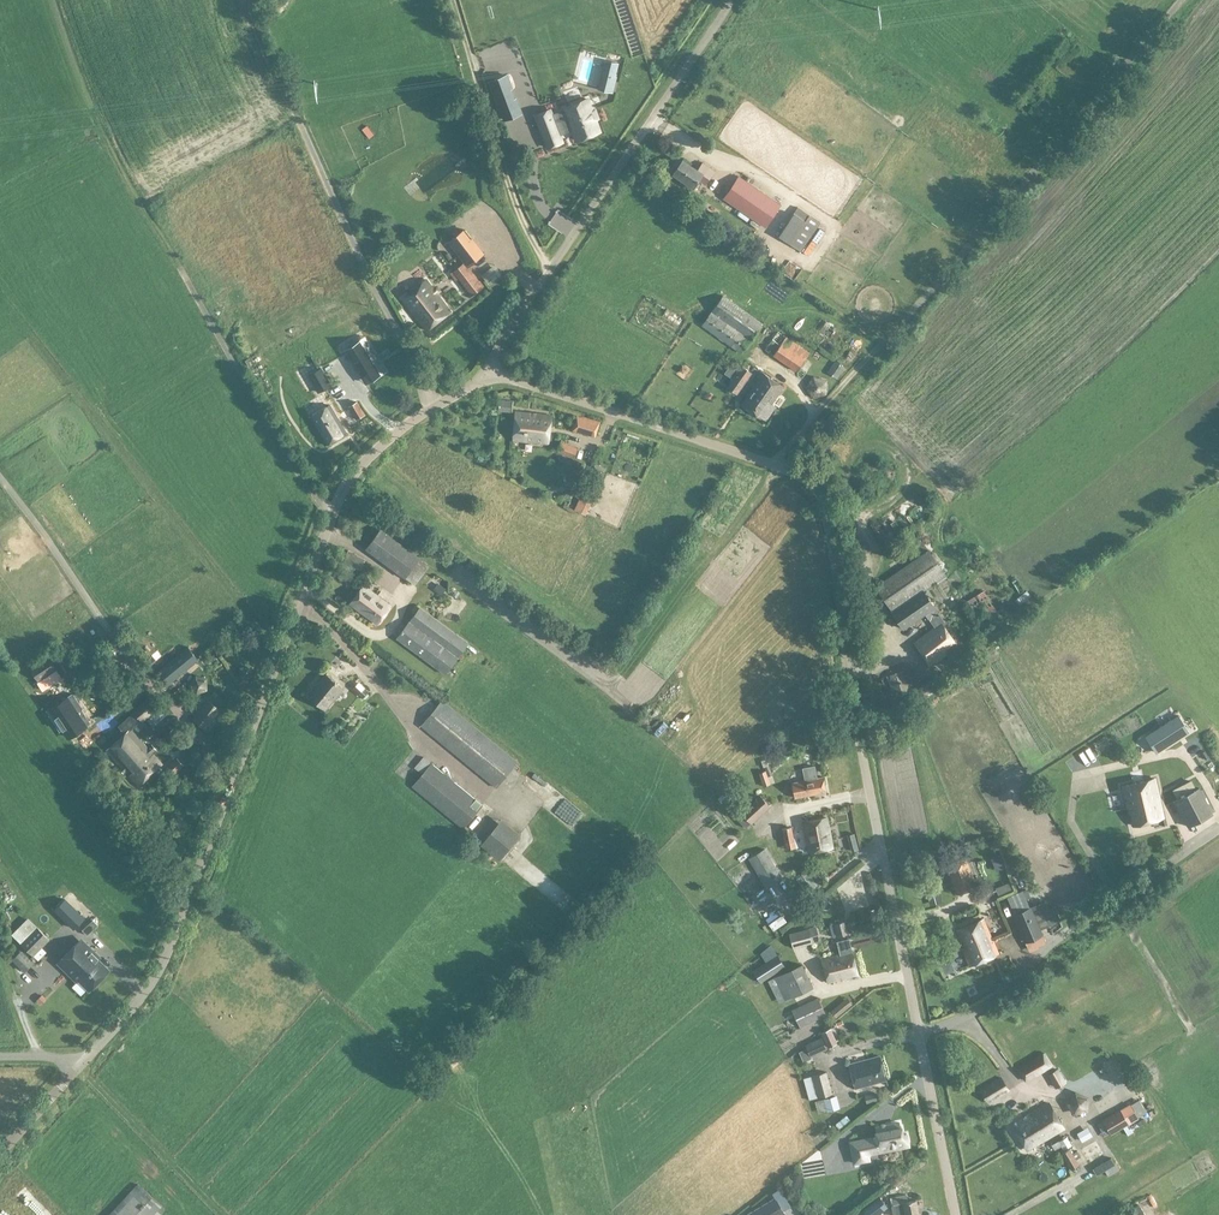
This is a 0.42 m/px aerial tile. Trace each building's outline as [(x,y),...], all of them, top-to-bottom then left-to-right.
[(506,8),(499,13),(505,22),(512,18),(506,8)] [(525,57),(532,70),(541,66),(534,52),(525,57)] [(618,63),(606,60),(599,88),(613,92),(617,77),(615,76),(618,63)] [(508,74),(491,80),(505,119),(522,113),(516,97),(514,98),(511,89),(513,88),(508,74)] [(551,109),(536,114),(540,125),(550,122),(551,126),(557,124),(559,131),(571,126),(572,130),(576,139),(600,130),(596,118),(598,117),(595,109),(593,110),(588,98),(564,107),(564,109),(566,113),(554,117),(553,113),(551,109)] [(550,122),(540,125),(548,146),(563,141),(559,131),(557,124),(551,126),(550,122)] [(605,138),(600,145),(610,152),(615,145),(605,138)] [(677,168),(672,174),(683,181),(681,183),(690,190),(692,187),(692,188),(698,180),(705,184),(715,170),(703,162),(698,169),(683,158),(681,161),(679,161),(676,166),(677,168)] [(765,227),(780,204),(745,180),(738,175),(723,198),(765,227)] [(798,206),(793,213),(792,212),(777,235),(801,251),(820,223),(808,215),(809,214),(798,206)] [(465,229),(449,241),(465,261),(468,265),(483,254),(465,229)] [(799,251),(794,257),(803,265),(808,260),(799,251)] [(465,261),(450,273),(456,281),(459,278),(472,295),(484,286),(468,265),(465,261)] [(401,298),(414,314),(427,329),(450,311),(437,295),(425,280),(401,298)] [(701,325),(741,353),(762,323),(723,295),(701,325)] [(826,319),(819,330),(830,337),(837,327),(835,325),(834,326),(829,323),(829,322),(826,319)] [(773,355),(796,371),(809,352),(791,339),(793,337),(779,328),(772,339),(780,344),(773,355)] [(364,338),(346,349),(360,372),(362,371),(368,381),(385,371),(364,338)] [(737,394),(752,373),(741,365),(727,386),(737,394)] [(306,376),(315,392),(327,385),(318,369),(306,376)] [(768,408),(783,387),(762,372),(741,403),(762,417),(762,416),(766,419),(772,410),(768,408)] [(495,404),(495,409),(498,409),(498,410),(510,411),(512,400),(499,399),(498,404),(495,404)] [(356,419),(364,414),(357,401),(348,407),(356,419)] [(325,444),(346,432),(329,405),(308,418),(325,444)] [(548,443),(551,415),(516,412),(513,439),(548,443)] [(595,436),(600,421),(576,414),(572,429),(595,436)] [(573,458),(578,448),(562,441),(557,452),(573,458)] [(591,453),(592,446),(580,443),(578,450),(591,453)] [(576,510),(585,514),(592,500),(582,496),(576,510)] [(789,501),(780,509),(790,521),(799,513),(789,501)] [(755,546),(769,554),(787,523),(773,515),(755,546)] [(365,549),(405,578),(415,585),(429,564),(420,557),(380,528),(365,549)] [(923,590),(946,575),(928,549),(875,586),(891,610),(922,589),(923,590)] [(342,561),(355,567),(359,569),(364,558),(357,555),(357,554),(348,550),(342,561)] [(377,623),(390,605),(363,586),(350,603),(377,623)] [(408,586),(404,591),(413,598),(417,593),(408,586)] [(902,629),(935,607),(923,590),(922,589),(891,610),(890,611),(902,629)] [(445,674),(468,642),(420,606),(396,638),(445,674)] [(945,622),(938,613),(929,620),(934,628),(914,643),(930,664),(946,653),(949,658),(960,650),(943,624),(945,622)] [(157,671),(168,684),(198,659),(187,646),(157,671)] [(38,681),(56,670),(47,656),(30,668),(38,681)] [(662,657),(654,676),(664,680),(672,661),(662,657)] [(325,709),(342,688),(325,674),(308,695),(325,709)] [(905,698),(912,708),(936,690),(929,680),(905,698)] [(149,696),(133,711),(134,712),(141,720),(143,722),(159,707),(149,696)] [(68,737),(90,722),(81,709),(75,712),(66,699),(51,709),(68,737)] [(192,718),(206,728),(221,709),(207,699),(192,718)] [(496,787),(517,762),(442,699),(421,725),(496,787)] [(160,711),(143,723),(146,727),(163,716),(160,711)] [(211,735),(225,715),(220,711),(206,732),(211,735)] [(119,726),(125,734),(130,729),(141,720),(134,712),(119,726)] [(1156,753),(1189,731),(1178,714),(1145,736),(1156,753)] [(823,716),(812,718),(817,744),(829,741),(823,716)] [(165,733),(174,744),(182,737),(173,727),(165,733)] [(138,784),(161,764),(130,729),(125,734),(107,750),(138,784)] [(169,766),(174,771),(183,763),(178,757),(169,766)] [(765,766),(768,776),(772,774),(767,760),(758,763),(759,768),(765,766)] [(422,774),(412,786),(463,828),(464,829),(484,805),(431,763),(422,774)] [(814,766),(807,768),(802,769),(804,780),(792,783),(795,797),(826,791),(823,776),(816,777),(814,766)] [(759,773),(761,779),(767,777),(765,770),(759,773)] [(1152,779),(1122,786),(1127,808),(1129,807),(1159,798),(1155,778),(1152,779)] [(110,796),(120,788),(114,781),(104,790),(110,796)] [(1191,781),(1173,791),(1177,799),(1174,801),(1188,826),(1212,813),(1199,788),(1196,789),(1191,781)] [(726,791),(717,798),(721,803),(730,795),(726,791)] [(759,795),(740,812),(751,824),(770,807),(759,795)] [(1159,798),(1129,807),(1133,825),(1163,817),(1159,798)] [(1210,806),(1215,815),(1218,813),(1218,804),(1218,801),(1210,806)] [(757,829),(775,812),(771,808),(753,825),(757,829)] [(806,836),(829,832),(827,817),(803,822),(806,836)] [(791,827),(781,829),(785,850),(795,849),(791,827)] [(829,832),(806,836),(809,851),(832,847),(829,832)] [(519,847),(523,840),(514,835),(510,842),(519,847)] [(858,849),(857,842),(849,844),(852,851),(858,849)] [(783,877),(780,873),(765,848),(748,858),(765,887),(783,877)] [(947,867),(949,872),(957,895),(977,887),(967,859),(947,867)] [(805,871),(801,873),(802,875),(809,885),(815,881),(810,874),(808,875),(805,871)] [(548,893),(550,902),(560,900),(559,892),(548,893)] [(65,900),(55,909),(74,927),(83,917),(65,900)] [(1044,900),(1031,906),(1012,914),(1025,943),(1044,934),(1041,929),(1054,923),(1044,900)] [(982,943),(993,938),(984,918),(957,930),(964,946),(962,947),(962,948),(981,940),(982,943)] [(777,937),(790,927),(786,921),(772,930),(777,937)] [(845,921),(834,924),(829,925),(832,936),(837,935),(848,933),(845,921)] [(743,929),(739,924),(733,928),(737,933),(743,929)] [(37,926),(21,944),(33,956),(50,939),(37,926)] [(816,926),(789,933),(793,947),(820,940),(816,926)] [(830,966),(855,961),(849,938),(836,941),(839,954),(828,957),(830,966)] [(981,940),(962,948),(970,966),(999,953),(993,938),(982,943),(981,940)] [(85,945),(79,940),(60,960),(65,965),(63,967),(77,981),(80,979),(90,989),(109,969),(99,959),(101,957),(87,943),(85,945)] [(49,941),(32,959),(41,968),(49,960),(45,956),(54,946),(49,941)] [(1033,957),(1050,948),(1047,942),(1030,950),(1033,957)] [(760,953),(766,962),(752,970),(760,982),(784,966),(777,955),(771,944),(760,953)] [(21,950),(12,958),(21,967),(25,971),(33,962),(21,950)] [(858,975),(858,974),(855,961),(830,966),(828,957),(821,958),(828,982),(848,977),(849,980),(858,978),(858,975)] [(768,980),(773,992),(779,1003),(785,1000),(813,987),(802,963),(773,977),(774,977),(768,980)] [(42,994),(36,1000),(41,1005),(47,999),(42,994)] [(800,1027),(826,1014),(818,997),(791,1010),(800,1027)] [(847,997),(830,1012),(835,1017),(852,1003),(847,997)] [(821,1032),(827,1047),(837,1043),(830,1028),(821,1032)] [(805,1045),(810,1056),(827,1049),(821,1037),(805,1045)] [(1045,1052),(1017,1068),(1025,1081),(1053,1065),(1045,1052)] [(886,1079),(879,1055),(848,1064),(855,1088),(886,1079)] [(1058,1069),(1048,1074),(1056,1087),(1065,1081),(1058,1069)] [(832,1093),(826,1071),(803,1077),(809,1100),(832,1093)] [(1010,1090),(1001,1076),(979,1089),(988,1103),(1010,1090)] [(840,1101),(827,1106),(832,1118),(845,1113),(840,1101)] [(1064,1128),(1049,1102),(1012,1123),(1028,1150),(1064,1128)] [(1130,1103),(1102,1119),(1103,1121),(1110,1133),(1111,1134),(1139,1118),(1130,1103)] [(879,1151),(900,1147),(899,1143),(908,1141),(906,1133),(903,1133),(901,1126),(900,1126),(899,1122),(895,1123),(876,1126),(876,1131),(875,1131),(877,1138),(865,1140),(865,1138),(850,1141),(854,1162),(869,1159),(867,1149),(878,1146),(879,1151)] [(1091,1133),(1080,1139),(1085,1147),(1096,1141),(1091,1133)] [(1061,1153),(1070,1169),(1079,1164),(1076,1159),(1080,1156),(1077,1150),(1072,1153),(1070,1148),(1061,1153)] [(1107,1169),(1110,1174),(1118,1169),(1111,1157),(1092,1168),(1096,1175),(1107,1169)] [(107,1214),(159,1214),(165,1208),(137,1183),(107,1214)] [(903,1205),(905,1214),(920,1214),(916,1199),(907,1201),(906,1194),(890,1197),(892,1207),(903,1205)] [(25,1207),(33,1214),(51,1214),(35,1197),(25,1207)] [(745,1214),(746,1214),(782,1214),(785,1214),(775,1197),(745,1214)] [(865,1214),(876,1214),(886,1207),(879,1197),(862,1211),(865,1214)] [(786,1199),(780,1203),(788,1213),(794,1209),(786,1199)]
